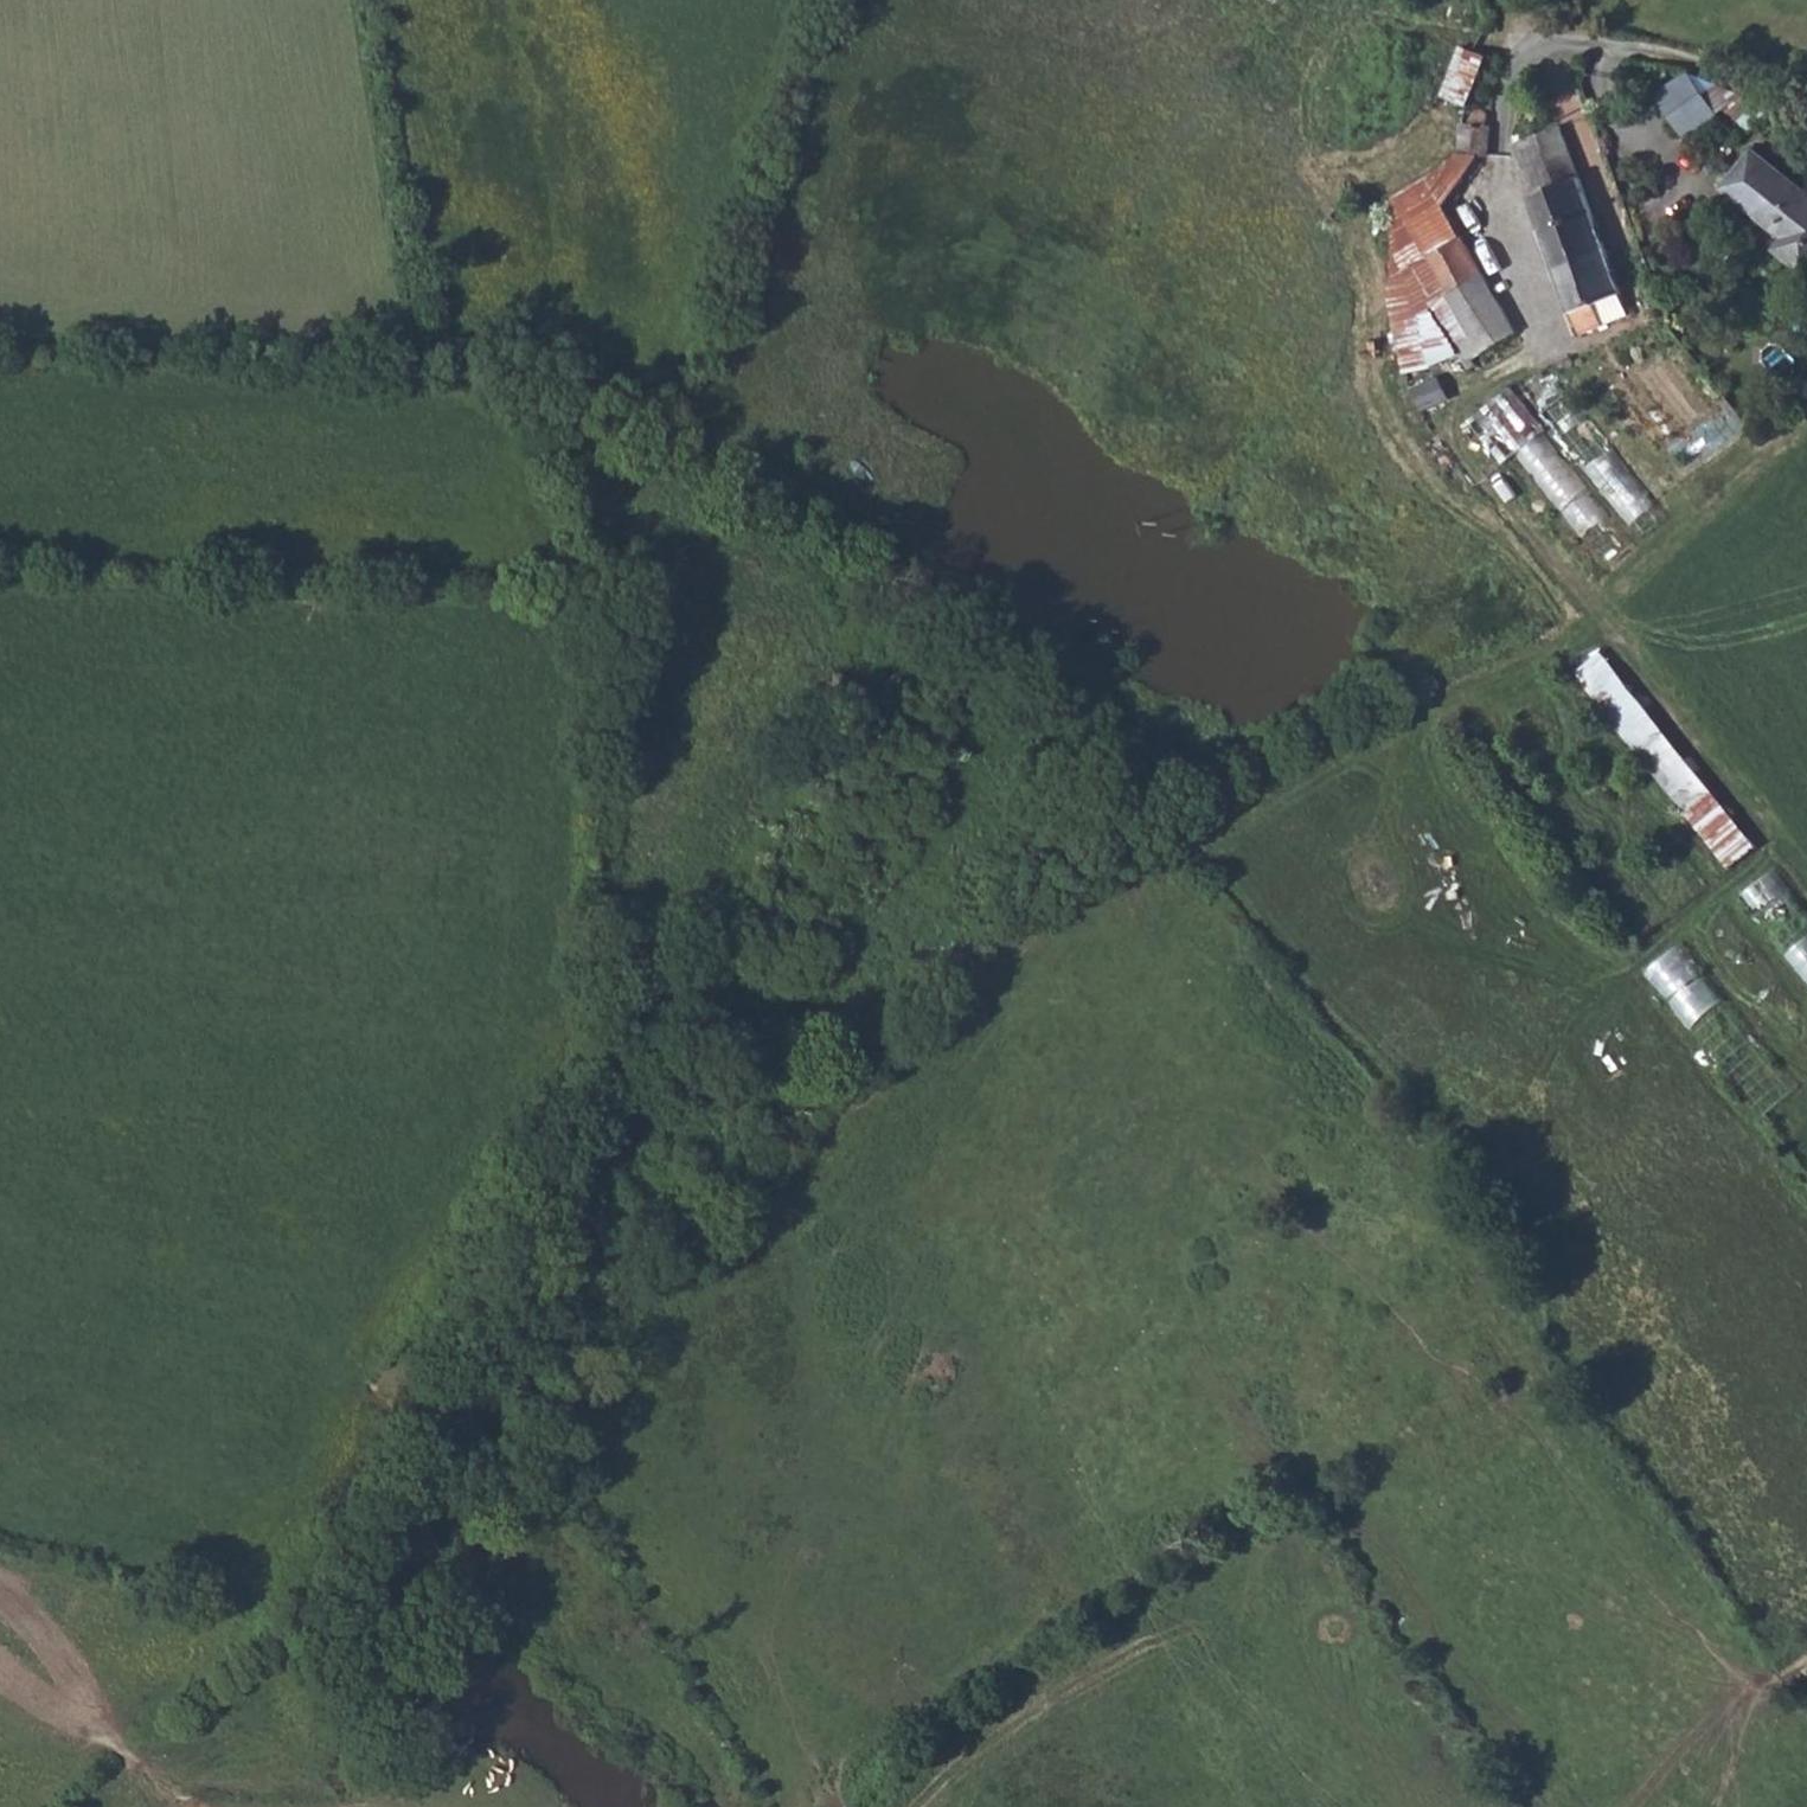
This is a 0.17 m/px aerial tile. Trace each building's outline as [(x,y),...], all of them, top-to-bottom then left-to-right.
[(1713,113),(1685,71),(1653,93),(1682,134),(1713,113)] [(1447,116),(1467,123),(1488,109),(1479,107),(1452,100),(1447,116)] [(1467,123),(1462,150),(1489,154),(1496,127),(1497,123),(1490,120),(1488,109),(1467,123)] [(1562,128),(1517,141),(1585,335),(1606,327),(1598,305),(1621,295),(1562,128)] [(1752,150),(1725,190),(1791,235),(1782,247),(1806,264),(1806,187),(1752,150)] [(1459,223),(1437,233),(1443,233),(1448,245),(1429,257),(1449,294),(1472,336),(1459,345),(1473,370),(1480,366),(1478,358),(1515,337),(1519,344),(1536,333),(1525,317),(1511,322),(1463,242),(1468,238),(1459,223)] [(1522,386),(1588,464),(1611,445),(1545,367),(1522,386)] [(1421,404),(1448,399),(1443,375),(1417,380),(1421,404)] [(1506,388),(1468,421),(1504,462),(1518,450),(1560,498),(1585,477),(1506,388)] [(1730,863),(1758,841),(1602,647),(1575,669),(1730,863)] [(1740,894),(1806,975),(1806,906),(1774,866),(1740,894)] [(1694,1025),(1728,994),(1679,941),(1646,972),(1694,1025)]
